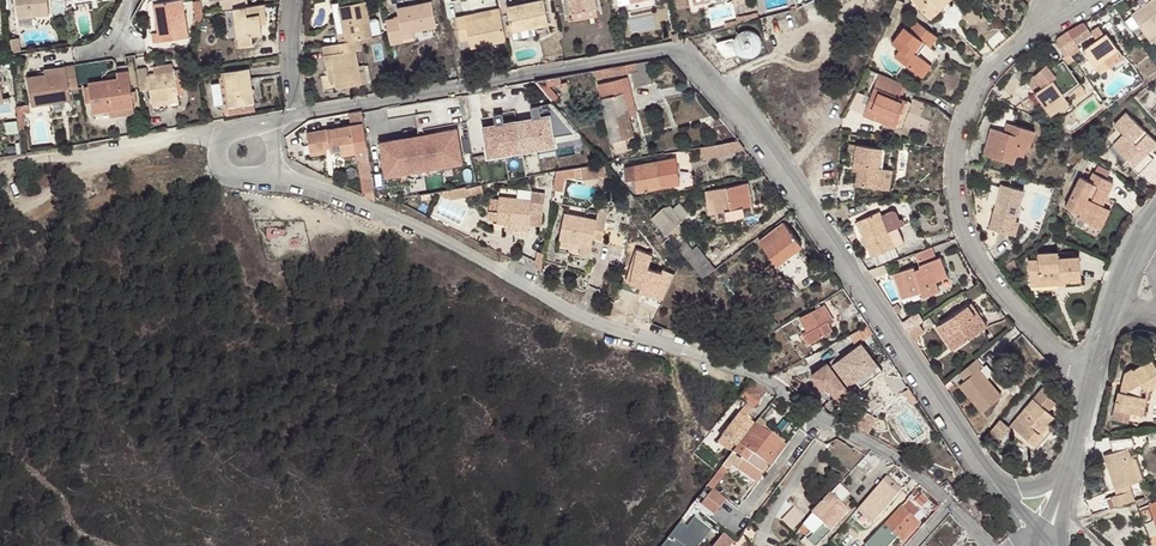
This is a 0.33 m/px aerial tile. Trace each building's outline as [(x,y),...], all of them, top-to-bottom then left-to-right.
[(48,0),(16,0),(18,13),(49,8),(48,0)] [(183,0),(155,0),(157,15),(161,14),(162,27),(157,28),(159,39),(190,33),(183,0)] [(381,35),(374,0),(367,0),(346,4),(350,29),(345,29),(347,41),(348,41),(355,40),(372,37),(381,35)] [(546,0),(541,0),(510,6),(515,35),(552,26),(546,0)] [(598,0),(564,0),(568,18),(600,10),(598,0)] [(946,0),(916,0),(913,3),(933,22),(942,13),(938,8),(946,0)] [(938,8),(942,13),(955,0),(946,0),(938,8)] [(1132,17),(1148,41),(1155,35),(1155,0),(1132,17)] [(388,18),(391,33),(393,41),(408,37),(408,30),(422,29),(443,25),(439,1),(402,8),(403,15),(388,18)] [(265,4),(233,8),(237,38),(263,34),(261,24),(267,24),(265,4)] [(508,39),(501,8),(491,10),(493,17),(468,22),(473,47),(508,39)] [(473,47),(468,22),(459,24),(463,49),(473,47)] [(936,37),(915,22),(907,33),(902,29),(890,47),(899,52),(895,60),(917,75),(927,62),(914,52),(921,42),(929,47),(936,37)] [(1066,31),(1056,37),(1068,54),(1077,47),(1074,41),(1087,32),(1082,22),(1066,31)] [(991,37),(999,45),(1006,39),(1014,33),(1005,25),(991,37)] [(1090,32),(1096,40),(1106,33),(1099,26),(1090,32)] [(408,30),(408,37),(424,34),(422,29),(408,30)] [(732,54),(735,56),(738,58),(741,59),(745,58),(748,57),(751,55),(753,52),(754,49),(755,46),(755,42),(753,39),(751,36),(748,34),(744,33),(740,33),(736,34),(733,36),(731,39),(729,43),(729,47),(730,50),(732,54)] [(1101,74),(1124,57),(1106,33),(1096,40),(1082,51),(1101,74)] [(340,42),(322,45),(324,55),(332,53),(335,78),(337,78),(338,89),(370,83),(366,64),(360,66),(356,49),(363,48),(361,42),(373,41),(372,37),(355,40),(348,41),(347,41),(340,42)] [(324,55),(329,79),(335,78),(332,53),(324,55)] [(1046,112),(1065,99),(1063,96),(1076,86),(1069,77),(1072,75),(1069,70),(1076,65),(1070,57),(1052,71),(1047,65),(1025,82),(1046,112)] [(654,83),(650,61),(608,68),(609,76),(640,71),(643,85),(654,83)] [(932,65),(927,62),(917,75),(923,79),(932,65)] [(80,91),(76,63),(67,64),(68,73),(46,76),(28,79),(33,108),(73,100),(72,92),(80,91)] [(68,73),(67,64),(45,68),(46,76),(68,73)] [(258,102),(252,65),(227,70),(233,105),(258,102)] [(152,68),(139,70),(142,92),(151,91),(155,104),(183,100),(179,73),(153,76),(152,68)] [(608,68),(594,70),(596,78),(609,76),(608,68)] [(227,70),(218,71),(224,106),(233,105),(227,70)] [(137,108),(132,71),(119,73),(121,82),(107,84),(107,80),(90,82),(96,114),(137,108)] [(561,76),(536,79),(552,100),(560,92),(553,85),(562,84),(561,76)] [(899,98),(903,85),(878,76),(863,117),(875,122),(878,116),(898,123),(905,101),(899,98)] [(613,141),(634,136),(626,107),(622,92),(630,90),(626,77),(598,84),(613,141)] [(622,92),(626,107),(634,105),(630,90),(622,92)] [(1069,105),(1065,99),(1046,112),(1050,119),(1069,105)] [(878,116),(875,122),(902,131),(913,103),(905,101),(898,123),(878,116)] [(258,102),(233,105),(234,111),(259,108),(258,102)] [(350,123),(305,130),(307,142),(328,139),(330,150),(338,148),(353,146),(354,151),(356,159),(361,159),(369,157),(360,109),(348,111),(350,123)] [(496,121),(482,123),(486,144),(521,138),(518,117),(504,119),(503,110),(494,112),(496,121)] [(568,127),(567,113),(549,114),(550,128),(568,127)] [(1155,145),(1155,144),(1125,115),(1113,126),(1122,135),(1111,146),(1125,159),(1122,162),(1137,177),(1153,162),(1146,155),(1155,145)] [(1003,122),(1000,131),(1006,133),(1009,124),(1003,122)] [(1023,149),(1028,130),(1009,124),(1006,133),(1000,131),(988,128),(981,154),(1010,163),(1013,154),(1015,147),(1023,149)] [(461,156),(456,128),(434,131),(435,136),(402,142),(401,137),(379,141),(384,170),(405,166),(406,171),(441,165),(440,160),(461,156)] [(1032,131),(1028,130),(1023,149),(1026,150),(1032,131)] [(434,131),(401,137),(402,142),(435,136),(434,131)] [(635,142),(634,136),(613,141),(615,148),(635,142)] [(521,138),(486,144),(487,150),(522,144),(521,138)] [(328,139),(307,142),(309,153),(330,150),(328,139)] [(738,140),(724,143),(726,153),(745,149),(738,140)] [(726,153),(724,143),(703,147),(705,158),(726,153)] [(847,166),(855,166),(857,146),(849,145),(847,166)] [(353,146),(338,148),(339,154),(354,151),(353,146)] [(857,186),(884,189),(887,169),(882,169),(878,169),(881,148),(857,146),(855,166),(859,166),(857,186)] [(1020,156),(1023,149),(1015,147),(1013,154),(1020,156)] [(405,166),(384,170),(385,175),(389,176),(407,173),(407,175),(411,175),(416,176),(420,176),(425,175),(429,174),(433,173),(438,171),(441,168),(441,167),(458,164),(462,161),(461,156),(440,160),(441,165),(406,171),(405,166)] [(361,159),(364,177),(372,175),(369,157),(361,159)] [(639,191),(680,183),(676,160),(625,168),(627,180),(637,178),(639,191)] [(598,165),(584,167),(585,178),(600,175),(598,165)] [(579,168),(557,172),(553,188),(562,190),(564,179),(580,177),(579,168)] [(887,169),(884,189),(891,190),(894,170),(887,169)] [(364,177),(363,177),(365,192),(375,190),(372,175),(364,177)] [(1102,191),(1107,193),(1112,185),(1092,175),(1088,184),(1079,180),(1065,210),(1080,217),(1078,220),(1091,226),(1101,207),(1096,204),(1102,191)] [(995,200),(1000,184),(991,181),(987,197),(995,200)] [(717,221),(753,214),(748,182),(707,188),(709,196),(712,195),(717,221)] [(480,184),(468,186),(470,194),(481,192),(480,184)] [(987,229),(1007,234),(1010,221),(1015,222),(1023,191),(1000,184),(995,200),(987,229)] [(466,186),(442,190),(444,197),(453,199),(468,197),(466,186)] [(1101,207),(1107,193),(1102,191),(1096,204),(1101,207)] [(527,210),(537,211),(540,194),(531,192),(529,199),(497,194),(497,196),(487,195),(484,215),(493,217),(493,221),(503,222),(524,226),(526,217),(527,210)] [(666,235),(682,218),(675,212),(665,203),(652,218),(666,235)] [(600,226),(612,228),(617,207),(604,204),(602,216),(571,210),(566,237),(586,240),(584,251),(595,253),(599,236),(600,226)] [(681,206),(675,212),(682,218),(688,211),(681,206)] [(872,254),(895,246),(901,244),(895,228),(907,225),(905,217),(899,218),(896,207),(859,219),(872,254)] [(1110,212),(1101,207),(1091,226),(1100,231),(1110,212)] [(535,219),(537,211),(527,210),(526,217),(535,219)] [(690,221),(677,234),(681,238),(699,254),(711,240),(690,221)] [(1010,221),(1007,234),(1015,236),(1018,223),(1015,222),(1010,221)] [(523,232),(524,226),(503,222),(502,228),(523,232)] [(760,240),(775,263),(800,244),(784,222),(760,240)] [(610,238),(612,228),(600,226),(599,236),(610,238)] [(720,272),(734,260),(711,240),(699,254),(708,262),(720,272)] [(930,248),(913,254),(917,263),(933,257),(930,248)] [(1064,281),(1065,284),(1079,283),(1079,260),(1059,261),(1059,256),(1038,256),(1038,262),(1028,262),(1029,282),(1064,281)] [(930,260),(937,281),(946,278),(938,257),(930,260)] [(934,282),(937,281),(930,260),(916,266),(918,269),(913,270),(912,267),(891,275),(901,300),(920,293),(922,297),(937,291),(934,282)] [(883,265),(868,270),(873,277),(886,272),(883,265)] [(636,284),(661,289),(664,273),(640,268),(636,284)] [(1065,288),(1065,284),(1064,281),(1029,282),(1029,289),(1065,288)] [(829,325),(834,322),(825,304),(801,317),(807,328),(798,333),(805,345),(832,330),(829,325)] [(971,320),(980,332),(986,328),(970,304),(967,307),(974,317),(971,320)] [(956,348),(980,332),(971,320),(974,317),(967,307),(940,326),(956,348)] [(919,325),(910,332),(916,340),(925,333),(919,325)] [(956,348),(940,326),(935,329),(951,352),(956,348)] [(832,364),(837,372),(845,366),(856,380),(867,372),(878,364),(863,343),(832,364)] [(978,358),(960,374),(966,381),(961,386),(983,412),(1003,395),(981,368),(984,365),(978,358)] [(1152,392),(1153,392),(1155,389),(1155,364),(1154,361),(1137,372),(1136,370),(1128,375),(1123,394),(1121,393),(1115,411),(1113,421),(1131,426),(1133,416),(1138,418),(1146,390),(1152,392)] [(827,364),(811,376),(822,390),(827,386),(834,396),(845,388),(827,364)] [(883,371),(878,364),(867,372),(856,380),(861,387),(883,371)] [(845,366),(837,372),(848,386),(856,380),(845,366)] [(768,391),(750,379),(738,394),(756,407),(768,391)] [(1032,441),(1040,432),(1055,413),(1050,409),(1056,402),(1052,398),(1052,392),(1050,390),(1044,385),(1034,396),(1012,425),(1032,441)] [(827,386),(822,390),(829,400),(834,396),(827,386)] [(1145,420),(1152,392),(1146,390),(1138,418),(1145,420)] [(786,403),(776,396),(771,403),(781,410),(786,403)] [(722,437),(737,447),(755,423),(741,413),(722,437)] [(852,424),(864,431),(870,421),(857,414),(852,424)] [(999,420),(989,433),(1000,441),(1010,428),(999,420)] [(874,424),(870,421),(864,431),(869,433),(874,424)] [(755,423),(737,447),(733,452),(745,459),(765,473),(771,465),(766,462),(781,442),(755,423)] [(1044,436),(1040,432),(1032,441),(1037,445),(1044,436)] [(1116,491),(1124,489),(1131,486),(1140,483),(1131,459),(1128,449),(1136,447),(1132,436),(1108,439),(1114,454),(1104,458),(1116,491)] [(771,465),(786,445),(781,442),(766,462),(771,465)] [(883,460),(870,450),(854,467),(866,479),(883,460)] [(745,459),(733,452),(724,463),(729,467),(751,486),(756,479),(740,466),(745,459)] [(1131,459),(1140,483),(1147,481),(1138,456),(1131,459)] [(729,467),(724,463),(709,484),(711,486),(713,488),(729,467)] [(881,482),(895,493),(901,487),(887,475),(881,482)] [(870,496),(884,508),(896,495),(895,493),(881,482),(870,496)] [(713,488),(711,486),(702,498),(714,508),(723,496),(713,488)] [(847,495),(839,486),(833,490),(841,500),(847,495)] [(1127,495),(1133,493),(1131,486),(1124,489),(1127,495)] [(1113,500),(1116,509),(1137,502),(1133,493),(1127,495),(1113,500)] [(817,507),(808,518),(819,527),(805,542),(810,545),(815,545),(845,514),(827,496),(817,507)] [(900,506),(909,513),(916,505),(907,498),(900,506)] [(919,521),(909,513),(900,506),(874,537),(881,543),(893,529),(904,539),(919,521)] [(685,514),(662,544),(665,545),(689,545),(710,519),(697,509),(690,518),(685,514)] [(723,527),(711,543),(715,545),(727,545),(735,536),(723,527)] [(852,540),(840,531),(831,542),(836,545),(848,545),(852,540)] [(922,543),(925,545),(938,545),(942,542),(932,533),(922,543)] [(881,543),(874,537),(865,545),(878,545),(881,543)]
